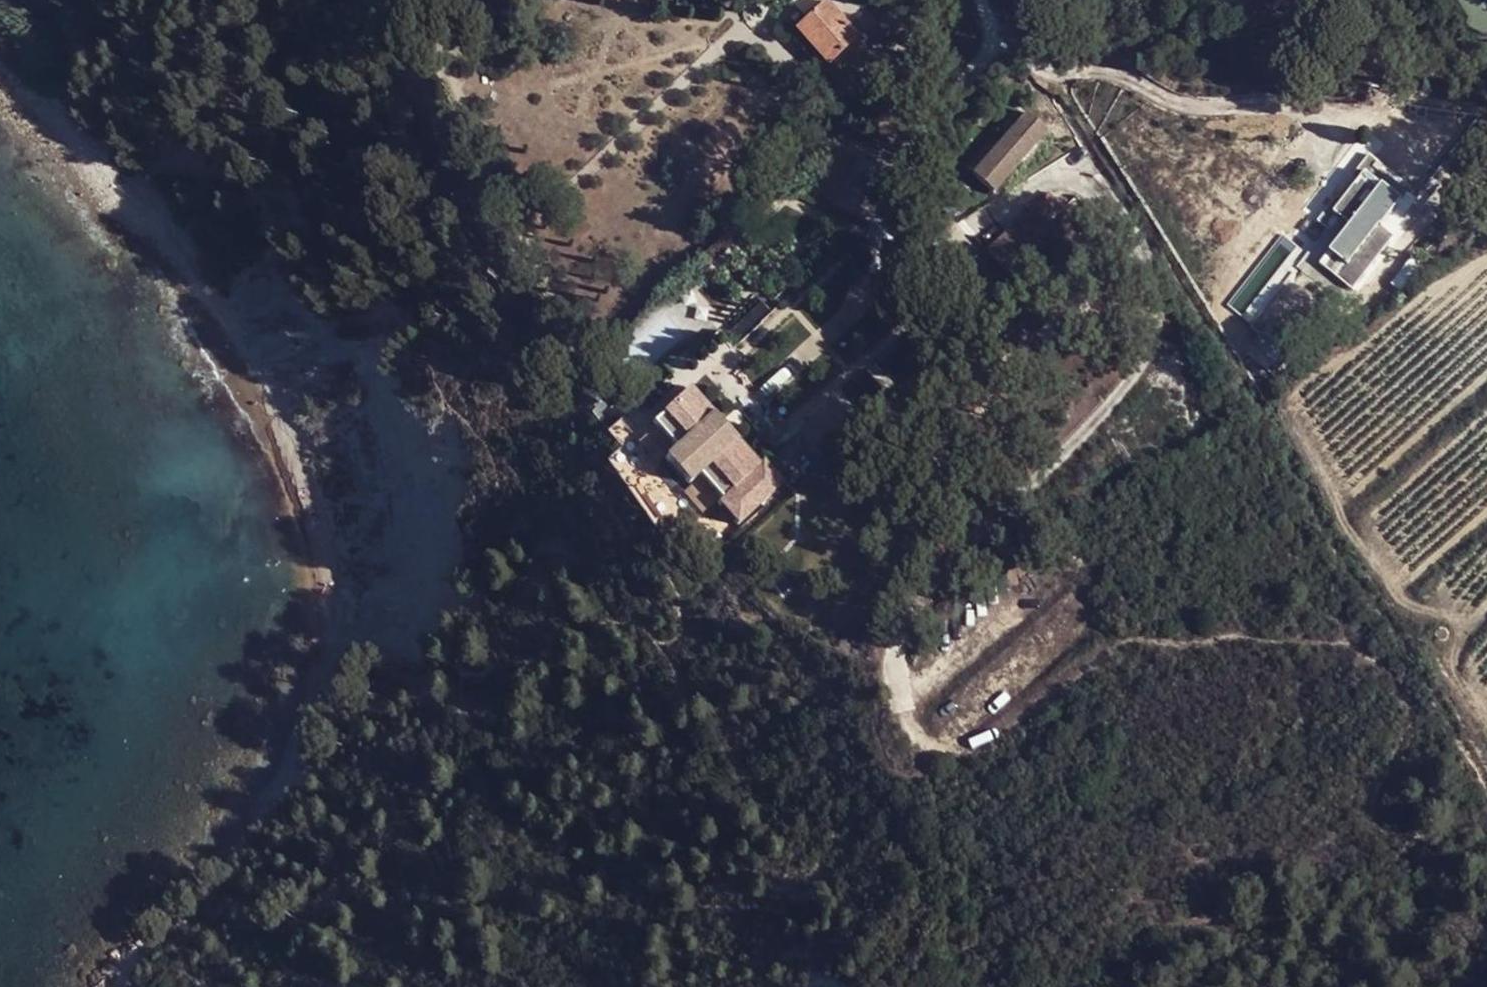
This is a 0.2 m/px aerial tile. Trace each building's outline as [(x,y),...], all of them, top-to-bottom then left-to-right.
[(823,3),(795,28),(829,67),(857,40),(823,3)] [(996,189),(1046,134),(1047,133),(1025,112),(970,171),(994,191),(996,189)] [(1057,143),(1046,134),(996,189),(1006,199),(1057,143)] [(1338,185),(1342,188),(1370,154),(1379,161),(1382,157),(1369,147),(1338,185)] [(1370,154),(1342,188),(1318,219),(1327,227),(1318,238),(1332,248),(1320,263),(1353,290),(1395,237),(1381,225),(1392,212),(1412,187),(1379,161),(1370,154)] [(1023,278),(1062,248),(1044,224),(1061,211),(1052,199),(995,242),(1023,278)] [(1406,223),(1392,212),(1381,225),(1395,237),(1406,223)] [(1263,332),(1251,346),(1280,369),(1291,355),(1263,332)] [(785,488),(822,456),(799,430),(764,461),(763,460),(758,463),(689,390),(653,424),(676,449),(664,459),(689,485),(700,475),(722,499),(717,504),(717,515),(725,525),(740,524),(783,485),(785,488)]
